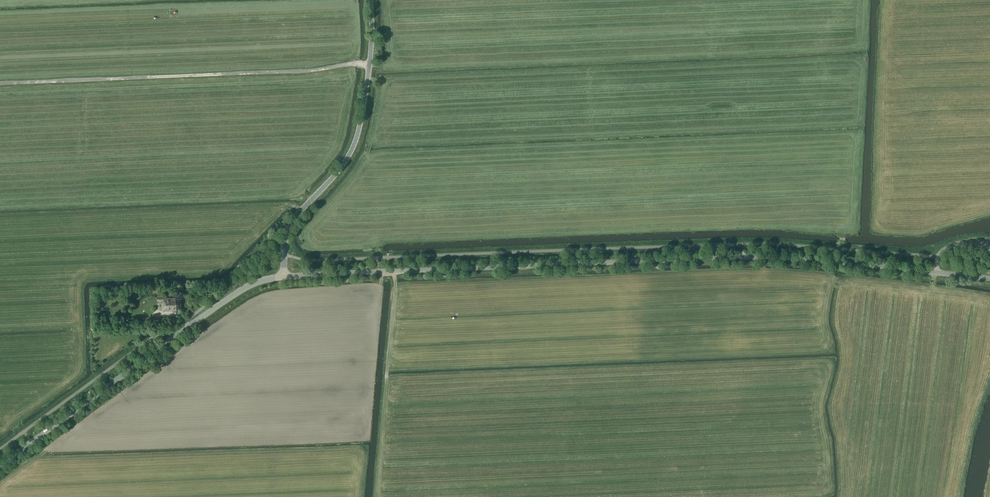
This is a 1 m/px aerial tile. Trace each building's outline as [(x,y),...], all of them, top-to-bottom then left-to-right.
[(177,309),(181,309),(181,299),(174,300),(174,298),(162,299),(162,302),(162,311),(174,311),(174,312),(176,312),(176,311),(177,311),(177,309)]
